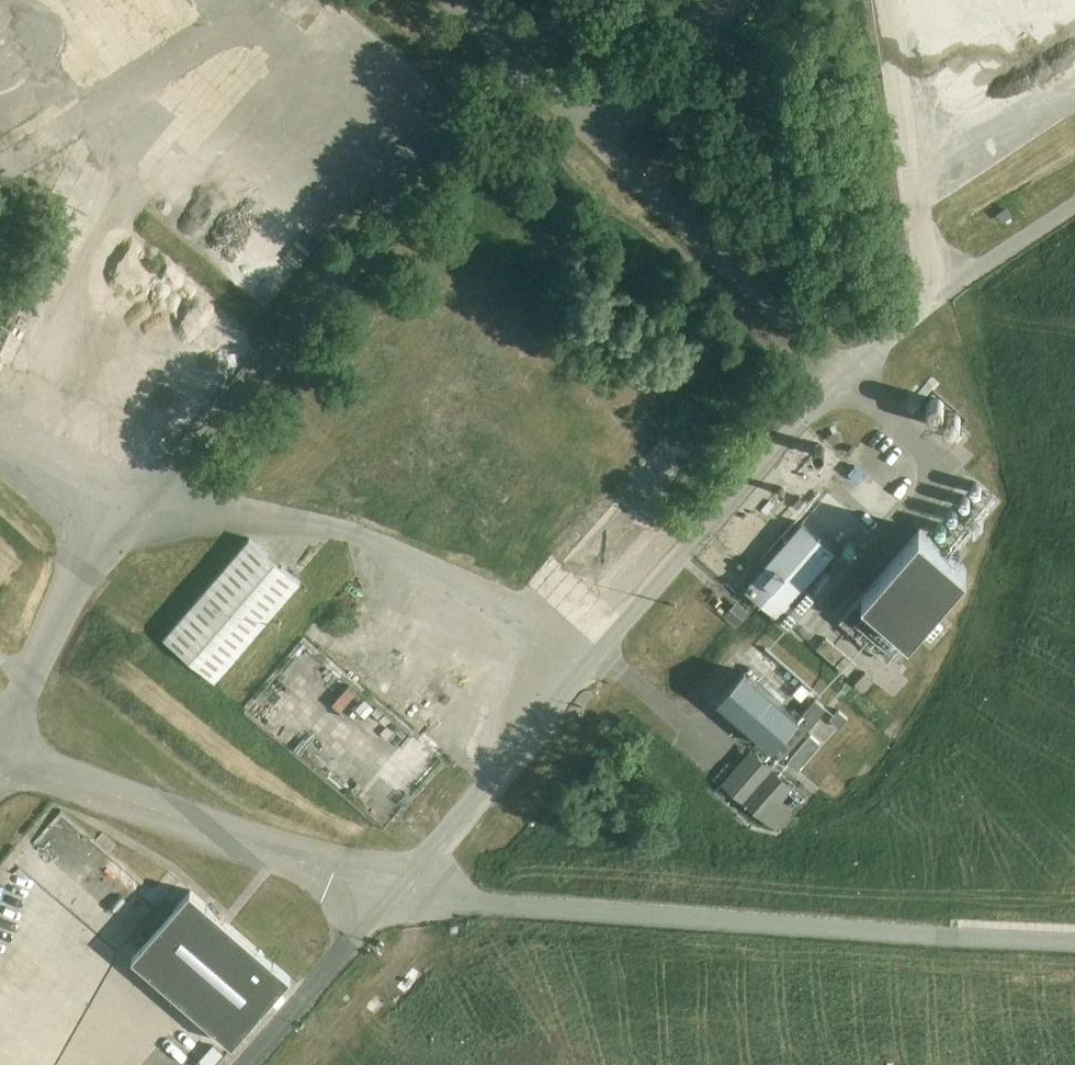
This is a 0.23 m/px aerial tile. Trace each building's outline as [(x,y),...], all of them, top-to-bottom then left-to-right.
[(97,99),(166,55),(131,0),(54,0),(40,9),(97,99)] [(194,255),(255,305),(270,288),(268,293),(322,227),(315,222),(319,214),(308,210),(302,218),(300,223),(290,219),(277,252),(257,244),(252,240),(253,238),(246,236),(232,224),(222,250),(221,249),(220,249),(200,241),(194,255)] [(954,437),(969,418),(934,391),(920,410),(954,437)] [(640,441),(657,455),(672,438),(655,424),(640,441)] [(833,444),(845,438),(841,429),(828,434),(833,444)] [(785,507),(798,521),(827,492),(814,479),(785,507)] [(408,516),(411,507),(388,499),(385,508),(408,516)] [(840,519),(855,531),(864,520),(849,507),(840,519)] [(779,519),(763,539),(775,550),(792,530),(779,519)] [(744,588),(779,617),(836,550),(801,521),(744,588)] [(886,662),(966,570),(918,529),(839,620),(886,662)] [(212,681),(298,581),(248,538),(162,638),(212,681)] [(738,625),(749,611),(735,599),(723,613),(738,625)] [(848,674),(857,664),(826,637),(817,647),(848,674)] [(337,754),(398,672),(361,644),(361,651),(324,652),(339,663),(347,652),(348,677),(335,677),(335,685),(313,668),(309,673),(297,674),(275,702),(275,711),(334,754),(337,754)] [(803,706),(816,690),(769,651),(756,667),(803,706)] [(863,690),(873,678),(863,671),(854,683),(863,690)] [(770,749),(795,718),(741,673),(716,704),(770,749)] [(812,698),(795,718),(770,749),(782,759),(824,708),(812,698)] [(838,710),(830,720),(839,728),(847,719),(838,710)] [(810,735),(788,760),(797,769),(820,744),(810,735)] [(761,820),(792,785),(750,749),(720,783),(761,820)] [(72,866),(109,898),(130,875),(93,842),(72,866)] [(130,957),(147,972),(231,1044),(269,1000),(276,1006),(284,997),(277,991),(289,977),(189,890),(130,957)] [(40,959),(0,928),(0,971),(19,985),(40,959)] [(124,996),(141,979),(135,973),(118,990),(124,996)]
